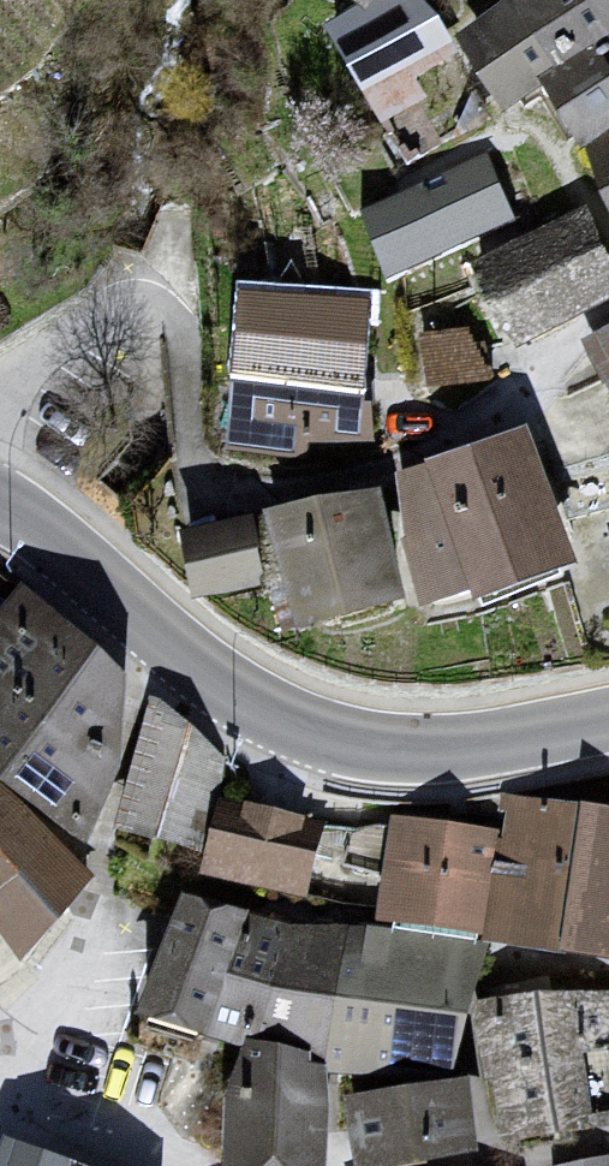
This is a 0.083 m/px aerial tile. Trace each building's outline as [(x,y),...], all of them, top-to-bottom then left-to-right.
[(347,25),(370,0),(318,0),(347,25)] [(478,109),(594,42),(570,0),(491,0),(433,34),(478,109)] [(608,35),(608,0),(587,0),(608,35)] [(330,74),(361,151),(452,116),(421,38),(330,74)] [(608,206),(608,173),(596,179),(608,206)] [(341,223),(366,289),(491,242),(466,176),(341,223)] [(455,274),(487,348),(596,300),(564,226),(455,274)] [(430,402),(488,388),(473,329),(416,343),(430,402)] [(224,341),(219,461),(351,467),(356,347),(224,341)] [(608,429),(608,355),(576,375),(608,429)] [(372,493),(408,609),(539,570),(503,453),(372,493)] [(265,646),(363,631),(346,518),(249,532),(265,646)] [(129,677),(35,582),(0,617),(0,935),(23,958),(110,871),(22,783),(129,677)] [(195,853),(231,727),(150,704),(113,829),(195,853)] [(308,900),(327,820),(220,796),(202,876),(308,900)]
